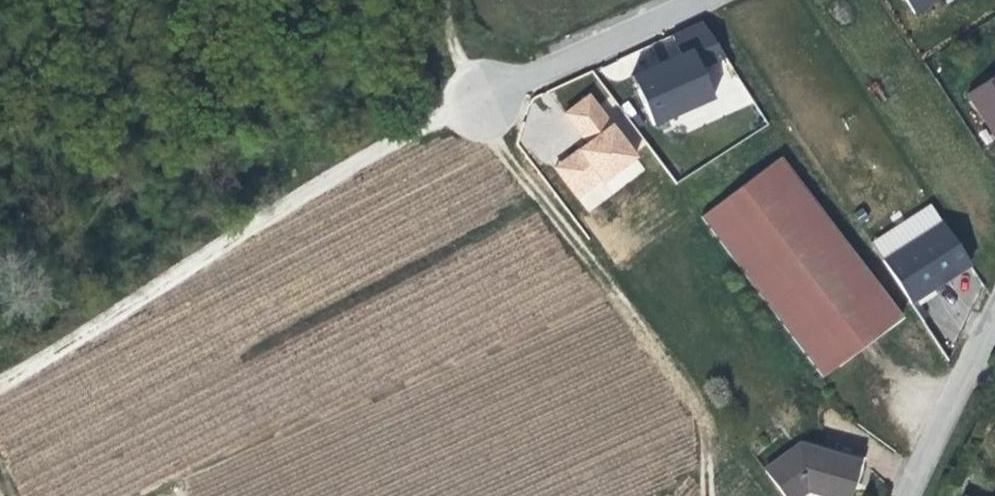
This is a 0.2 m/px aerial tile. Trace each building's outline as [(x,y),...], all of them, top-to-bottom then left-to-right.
[(913,15),(938,0),(905,0),(913,15)] [(632,72),(655,126),(718,99),(704,67),(724,59),(706,18),(655,40),(663,59),(632,72)] [(721,102),(733,98),(737,109),(750,104),(732,58),(707,68),(721,102)] [(968,95),(994,137),(994,78),(968,95)] [(586,212),(647,170),(592,91),(562,111),(584,143),(553,165),(586,212)] [(779,161),(700,217),(823,378),(900,320),(779,161)] [(871,240),(911,304),(973,266),(934,202),(871,240)] [(799,444),(762,471),(782,495),(799,495),(809,489),(823,495),(849,495),(859,476),(799,444)]
